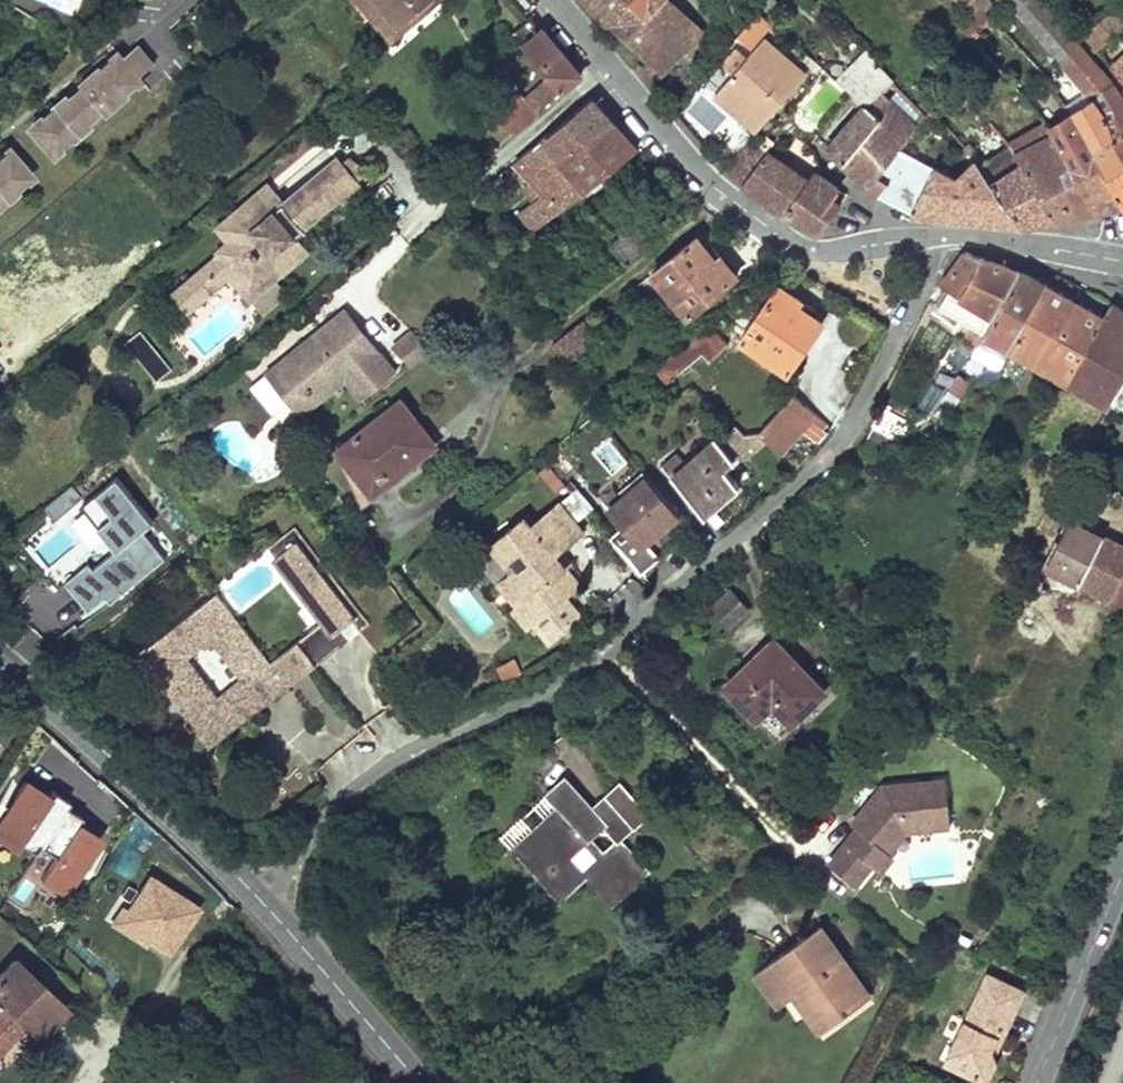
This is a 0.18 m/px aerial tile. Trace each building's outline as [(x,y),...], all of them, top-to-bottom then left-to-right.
[(403,29),(437,0),(364,0),(372,8),(379,2),(403,29)] [(643,55),(665,31),(633,1),(635,0),(589,0),(643,55)] [(675,0),(635,0),(633,1),(665,31),(643,55),(661,71),(703,27),(675,0)] [(766,15),(779,0),(761,0),(756,5),(761,10),(766,15)] [(978,11),(988,3),(985,0),(976,0),(971,3),(978,11)] [(1093,101),(1113,85),(1038,0),(1009,0),(1093,101)] [(372,8),(395,37),(403,29),(379,2),(372,8)] [(1112,9),(1085,37),(1096,50),(1098,50),(1099,50),(1100,50),(1122,27),(1122,22),(1112,9)] [(766,15),(761,10),(748,25),(761,35),(774,22),(766,15)] [(958,27),(966,38),(986,20),(978,11),(958,27)] [(583,73),(534,15),(515,31),(539,60),(517,79),(544,110),(583,73)] [(743,31),(755,42),(761,35),(748,25),(743,31)] [(724,144),(737,156),(751,136),(807,74),(766,37),(749,56),(736,70),(716,91),(744,120),(724,144)] [(153,59),(139,42),(124,54),(120,49),(84,80),(109,111),(146,79),(139,73),(153,59)] [(725,61),(736,70),(749,56),(738,46),(725,61)] [(912,132),(884,92),(893,80),(879,65),(882,61),(868,48),(837,81),(853,95),(866,105),(828,145),(875,189),(884,195),(912,211),(1022,226),(967,177),(964,174),(952,184),(895,154),(912,132)] [(1112,68),(1122,81),(1122,58),(1112,68)] [(505,123),(519,132),(540,114),(508,77),(483,101),(505,123)] [(84,80),(70,91),(96,122),(109,111),(84,80)] [(1113,85),(1093,101),(1122,154),(1122,96),(1113,85)] [(70,91),(34,123),(59,154),(96,122),(70,91)] [(1014,98),(1029,118),(1036,112),(1022,93),(1014,98)] [(570,161),(614,123),(591,99),(547,135),(570,161)] [(1122,208),(1122,154),(1093,101),(1065,121),(1121,205),(1122,208)] [(1097,213),(1121,205),(1065,121),(1044,135),(1097,213)] [(570,161),(592,186),(639,147),(614,123),(570,161)] [(1055,220),(1097,213),(1044,135),(1040,131),(1003,151),(1004,153),(1055,220)] [(545,189),(563,210),(592,186),(570,161),(547,135),(518,158),(545,189)] [(819,231),(847,194),(815,168),(809,176),(751,136),(737,156),(730,166),(727,170),(745,184),(819,231)] [(8,145),(0,152),(0,204),(33,176),(8,145)] [(1055,220),(1004,153),(977,171),(973,165),(964,174),(967,177),(1022,226),(1055,220)] [(344,167),(339,161),(286,206),(268,187),(218,228),(230,242),(219,250),(222,254),(186,284),(201,302),(232,277),(236,273),(254,291),(284,267),(288,272),(310,253),(302,243),(288,227),(295,220),(304,231),(341,199),(346,205),(363,190),(358,184),(369,175),(352,161),(344,167)] [(552,220),(563,210),(545,189),(537,201),(552,220)] [(524,212),(540,230),(552,220),(537,201),(524,212)] [(616,247),(632,266),(680,221),(664,204),(616,247)] [(304,231),(295,220),(288,227),(302,243),(310,237),(304,231)] [(654,275),(692,314),(737,275),(719,255),(715,258),(697,236),(654,275)] [(1022,272),(966,251),(943,286),(952,291),(978,304),(968,319),(961,331),(971,336),(977,324),(988,331),(998,315),(1022,272)] [(254,291),(236,273),(232,277),(253,301),(288,272),(284,267),(254,291)] [(988,331),(983,342),(996,348),(993,354),(999,357),(1003,352),(1010,356),(1051,285),(1022,272),(998,315),(988,331)] [(186,284),(176,293),(191,311),(201,302),(186,284)] [(744,339),(793,370),(824,319),(800,303),(802,298),(777,284),(744,339)] [(1051,285),(1010,356),(1067,385),(1104,314),(1051,285)] [(945,306),(968,319),(978,304),(952,291),(945,306)] [(1067,385),(1111,406),(1122,387),(1122,386),(1122,308),(1112,302),(1104,314),(1067,385)] [(350,311),(306,345),(312,355),(356,320),(350,311)] [(401,376),(356,320),(312,355),(306,345),(270,374),(304,417),(350,381),(368,402),(401,376)] [(555,350),(569,366),(602,336),(588,321),(555,350)] [(728,343),(710,323),(702,329),(654,369),(657,373),(665,384),(683,369),(684,368),(702,354),(709,361),(728,343)] [(977,324),(971,336),(983,342),(988,331),(977,324)] [(435,356),(414,335),(397,349),(418,371),(435,356)] [(960,375),(942,397),(953,404),(970,383),(960,375)] [(758,434),(782,451),(814,414),(794,395),(758,434)] [(410,457),(415,464),(436,446),(404,402),(346,447),(376,484),(410,457)] [(886,405),(877,424),(899,437),(901,439),(911,420),(886,405)] [(877,424),(865,442),(889,455),(899,437),(877,424)] [(661,465),(706,514),(737,483),(725,468),(734,459),(717,437),(686,462),(677,453),(661,465)] [(641,472),(617,490),(621,497),(606,509),(618,526),(604,536),(633,575),(653,560),(640,542),(674,516),(641,472)] [(117,477),(82,501),(71,485),(38,509),(49,524),(27,539),(83,617),(164,560),(142,530),(151,524),(117,477)] [(575,525),(589,515),(573,495),(560,505),(575,525)] [(581,533),(575,525),(560,505),(530,526),(523,517),(489,543),(509,570),(503,574),(535,617),(528,622),(543,642),(576,617),(561,597),(576,586),(562,568),(552,555),(558,551),(581,533)] [(1073,521),(1050,567),(1080,582),(1102,538),(1073,521)] [(198,729),(202,726),(217,746),(266,708),(286,734),(310,716),(290,690),(357,640),(349,630),(358,623),(365,633),(376,625),(302,528),(274,548),(282,558),(281,559),(329,623),(277,663),(224,594),(145,653),(196,717),(192,720),(198,729)] [(1122,607),(1122,548),(1102,538),(1080,582),(1122,607)] [(558,551),(552,555),(562,568),(568,564),(558,551)] [(528,622),(535,617),(503,574),(494,581),(512,605),(508,608),(521,627),(528,622)] [(706,618),(723,633),(742,613),(725,597),(706,618)] [(349,630),(357,640),(365,633),(358,623),(349,630)] [(768,644),(722,693),(753,724),(767,709),(787,726),(819,694),(768,644)] [(787,726),(767,709),(753,724),(772,742),(787,726)] [(7,864),(49,792),(22,776),(0,814),(0,861),(7,864)] [(886,857),(903,836),(946,831),(942,783),(878,789),(859,813),(865,818),(853,832),(824,867),(852,890),(869,869),(870,868),(864,863),(875,850),(885,858),(886,857)] [(512,853),(553,900),(580,874),(608,904),(638,877),(611,845),(595,859),(576,839),(590,824),(583,817),(555,787),(541,800),(553,814),(512,853)] [(611,791),(599,801),(613,816),(613,817),(626,831),(638,821),(611,791)] [(37,879),(66,898),(106,835),(51,799),(25,841),(50,857),(37,879)] [(613,816),(599,801),(583,817),(590,824),(576,839),(595,859),(611,845),(626,831),(613,817),(613,816)] [(853,832),(865,818),(859,813),(848,827),(853,832)] [(870,868),(869,869),(878,876),(890,861),(886,857),(885,858),(875,850),(864,863),(870,868)] [(138,872),(111,929),(173,958),(200,901),(138,872)] [(755,978),(778,1010),(792,1001),(804,992),(830,1028),(867,1002),(817,933),(755,978)] [(25,1019),(40,1033),(65,1005),(12,960),(0,973),(0,1047),(25,1019)] [(1026,992),(988,974),(947,1062),(980,1078),(985,1067),(997,1062),(995,1057),(993,1049),(999,1037),(1004,1039),(1026,992)] [(804,992),(792,1001),(818,1037),(830,1028),(804,992)] [(995,1057),(1004,1039),(999,1037),(993,1049),(995,1057)] [(980,1078),(988,1082),(997,1062),(985,1067),(980,1078)]
